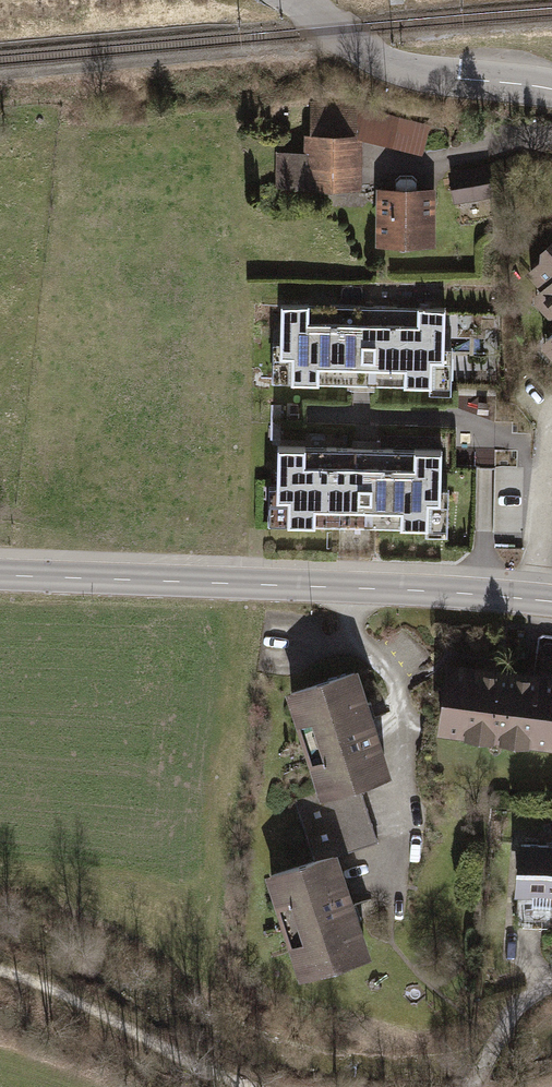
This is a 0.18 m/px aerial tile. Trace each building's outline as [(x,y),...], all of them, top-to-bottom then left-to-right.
[(310,152),(279,152),(279,184),(354,184),(356,135),(416,149),(423,122),(404,118),(356,101),(312,101),(310,152)] [(452,174),(456,197),(488,191),(484,168),(452,174)] [(431,240),(431,190),(416,190),(416,179),(412,175),(400,174),(396,179),(395,189),(381,189),(380,240),(431,240)] [(530,271),(544,285),(538,291),(551,306),(551,250),(530,271)] [(308,304),(281,303),(280,354),(291,355),(291,380),(431,383),(432,358),(443,358),(445,307),(417,307),(417,314),(396,313),(396,306),(329,304),(329,312),(308,311),(308,304)] [(288,496),(287,521),(428,525),(429,500),(440,500),(441,449),(414,449),(414,456),(393,455),(393,448),(327,446),(326,454),(305,453),(305,446),(278,445),(276,496),(288,496)] [(551,741),(551,680),(449,666),(441,727),(468,730),(468,723),(527,731),(526,738),(551,741)] [(385,769),(354,673),(292,692),(300,718),(307,716),(321,763),(315,765),(323,789),(357,778),(385,769)] [(377,841),(357,778),(323,789),(294,798),(314,861),(334,855),(377,841)] [(521,843),(516,924),(547,926),(549,904),(551,904),(551,845),(521,843)] [(365,951),(334,855),(314,861),(271,875),(279,900),(285,898),(301,945),(294,947),(302,972),(365,951)]
